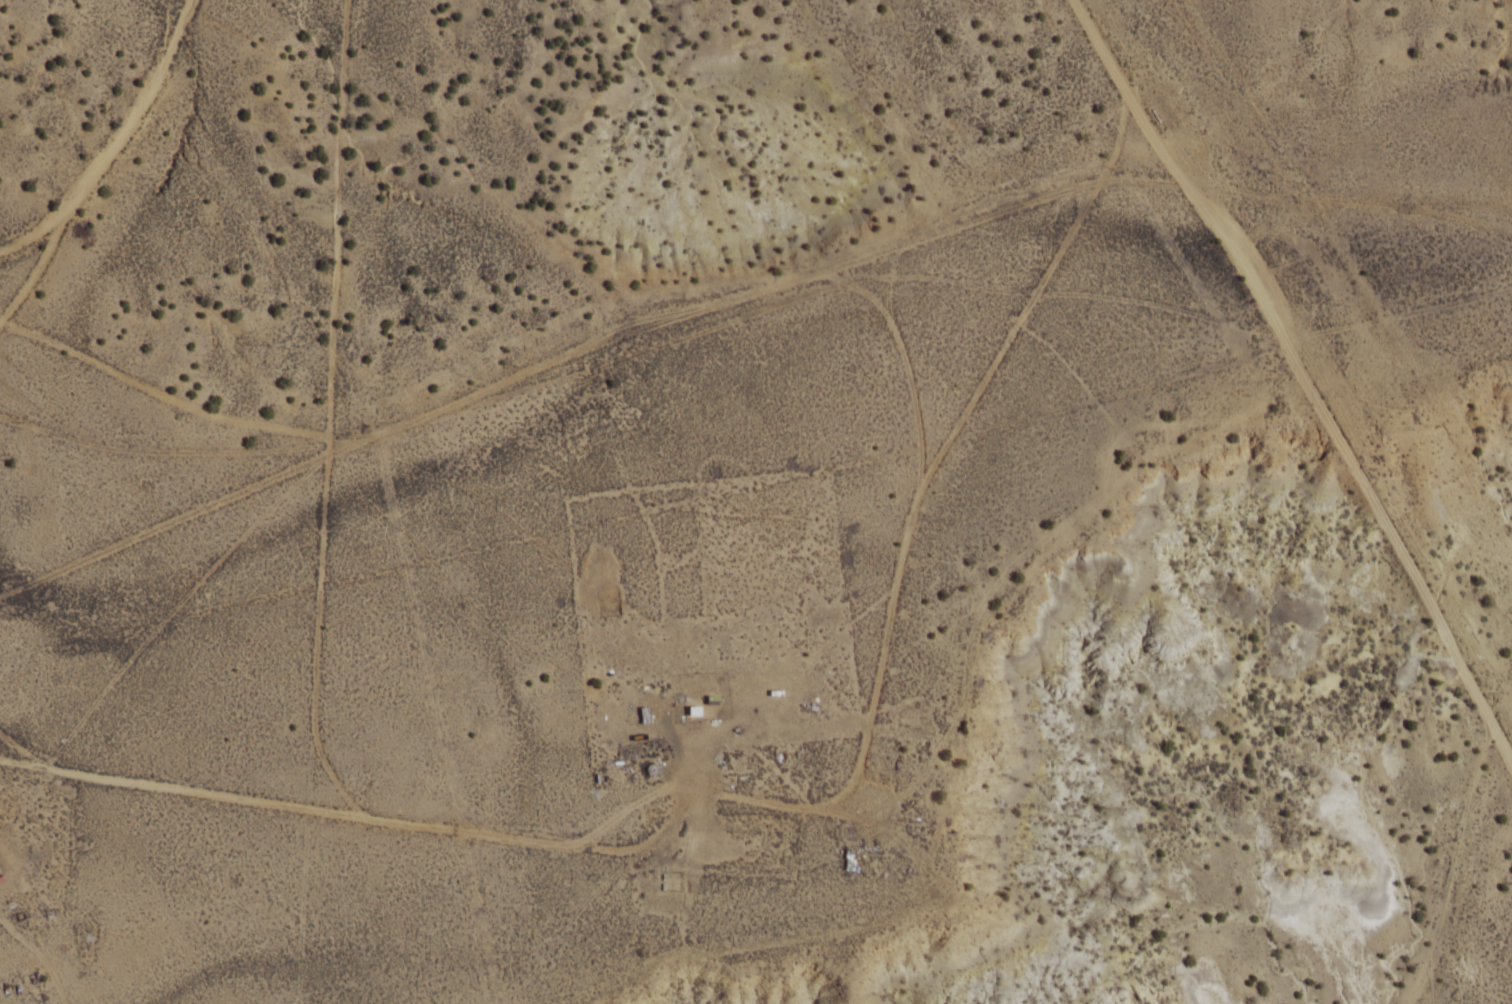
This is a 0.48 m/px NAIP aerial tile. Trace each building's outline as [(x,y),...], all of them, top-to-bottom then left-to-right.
[(642,725),(650,725),(650,709),(642,710),(642,725)]
